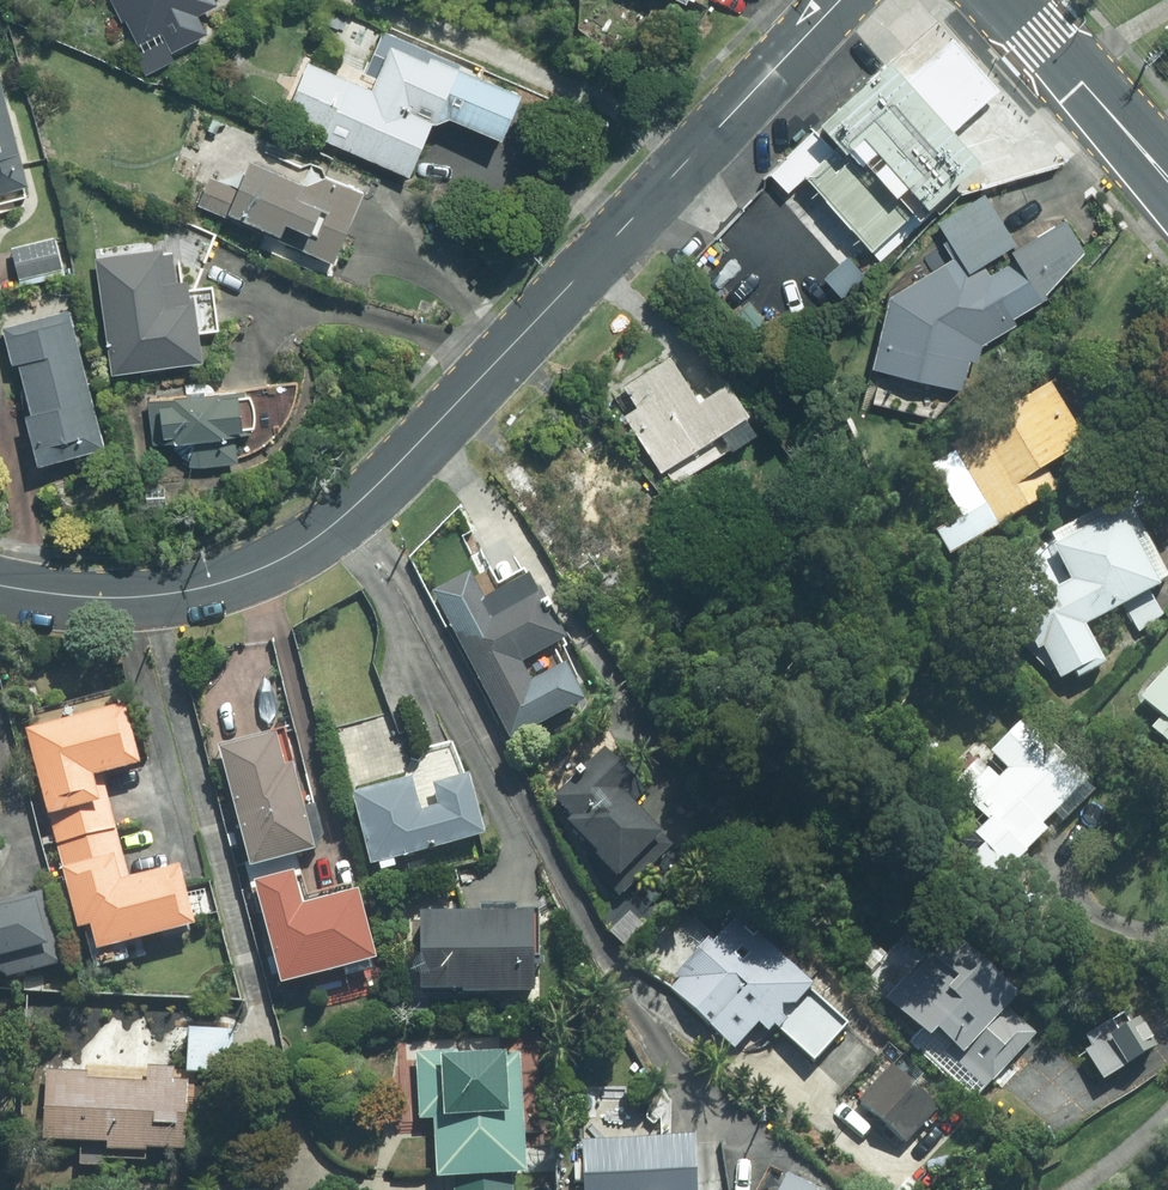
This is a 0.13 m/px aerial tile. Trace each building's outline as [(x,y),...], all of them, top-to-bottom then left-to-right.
[(142,48),(137,50),(148,72),(178,57),(175,50),(213,30),(203,10),(222,1),(221,0),(118,0),(142,48)] [(286,120),(416,171),(441,107),(512,135),(531,86),(394,32),(375,83),(311,58),(286,120)] [(898,84),(884,68),(813,130),(832,152),(802,179),(870,256),(971,167),(945,136),(996,91),(950,39),(898,84)] [(0,73),(0,189),(31,181),(3,72),(0,73)] [(364,196),(255,154),(244,183),(214,171),(203,200),(340,257),(364,196)] [(1043,303),(1041,299),(1082,254),(1062,222),(1008,255),(1021,274),(991,292),(977,269),(1011,248),(979,196),(935,223),(956,258),(882,303),(894,322),(883,329),(921,391),(945,377),(951,387),(971,375),(964,365),(979,356),(972,344),(1007,322),(1009,324),(1043,303)] [(57,233),(14,244),(22,277),(65,267),(57,233)] [(99,254),(117,370),(209,356),(204,329),(222,326),(216,283),(198,286),(196,275),(182,277),(176,242),(99,254)] [(111,443),(71,306),(5,325),(44,462),(111,443)] [(609,398),(657,473),(741,419),(722,389),(698,404),(670,360),(609,398)] [(254,385),(153,399),(158,435),(184,431),(188,465),(247,457),(243,423),(259,421),(254,385)] [(1081,454),(1045,394),(950,450),(954,457),(928,472),(959,524),(933,540),(947,562),(1056,497),(1044,476),(1081,454)] [(1135,635),(1162,622),(1151,600),(1156,598),(1117,519),(1052,550),(1070,587),(1013,614),(1033,655),(1040,651),(1058,689),(1102,668),(1084,630),(1124,611),(1135,635)] [(478,601),(440,621),(505,746),(543,726),(515,672),(559,649),(533,599),(489,621),(478,601)] [(1138,702),(1159,723),(1147,735),(1167,756),(1167,672),(1138,702)] [(129,704),(31,730),(83,930),(97,926),(103,949),(200,924),(185,866),(133,879),(106,774),(145,764),(129,704)] [(977,765),(951,791),(987,828),(968,847),(979,858),(968,869),(989,891),(1044,837),(1039,832),(1090,780),(1025,716),(987,755),(1006,775),(997,784),(977,765)] [(274,740),(210,757),(242,882),(307,866),(274,740)] [(615,896),(664,848),(624,807),(640,791),(599,749),(546,800),(564,819),(560,823),(609,873),(601,881),(615,896)] [(408,785),(350,800),(368,873),(478,845),(463,785),(427,794),(432,816),(417,820),(408,785)] [(245,895),(271,996),(370,971),(352,903),(295,918),(286,884),(245,895)] [(45,893),(1,905),(0,900),(0,958),(3,957),(8,977),(64,963),(45,893)] [(528,913),(414,914),(414,993),(528,993),(528,913)] [(812,1059),(842,1024),(721,922),(666,988),(734,1046),(753,1023),(764,1032),(771,1024),(812,1059)] [(946,926),(881,994),(917,1029),(908,1038),(941,1070),(950,1060),(982,1091),(1037,1034),(1003,1001),(1013,990),(946,926)] [(1077,1042),(1099,1080),(1154,1048),(1132,1010),(1077,1042)] [(412,1054),(416,1121),(439,1120),(443,1181),(451,1181),(452,1189),(508,1189),(500,1049),(412,1054)] [(936,1106),(888,1066),(855,1106),(902,1146),(936,1106)] [(192,1074),(47,1068),(43,1147),(189,1153),(192,1074)] [(578,1141),(580,1189),(691,1189),(689,1137),(639,1139),(637,1108),(600,1109),(601,1140),(578,1141)] [(783,1176),(776,1189),(812,1189),(783,1176)]
